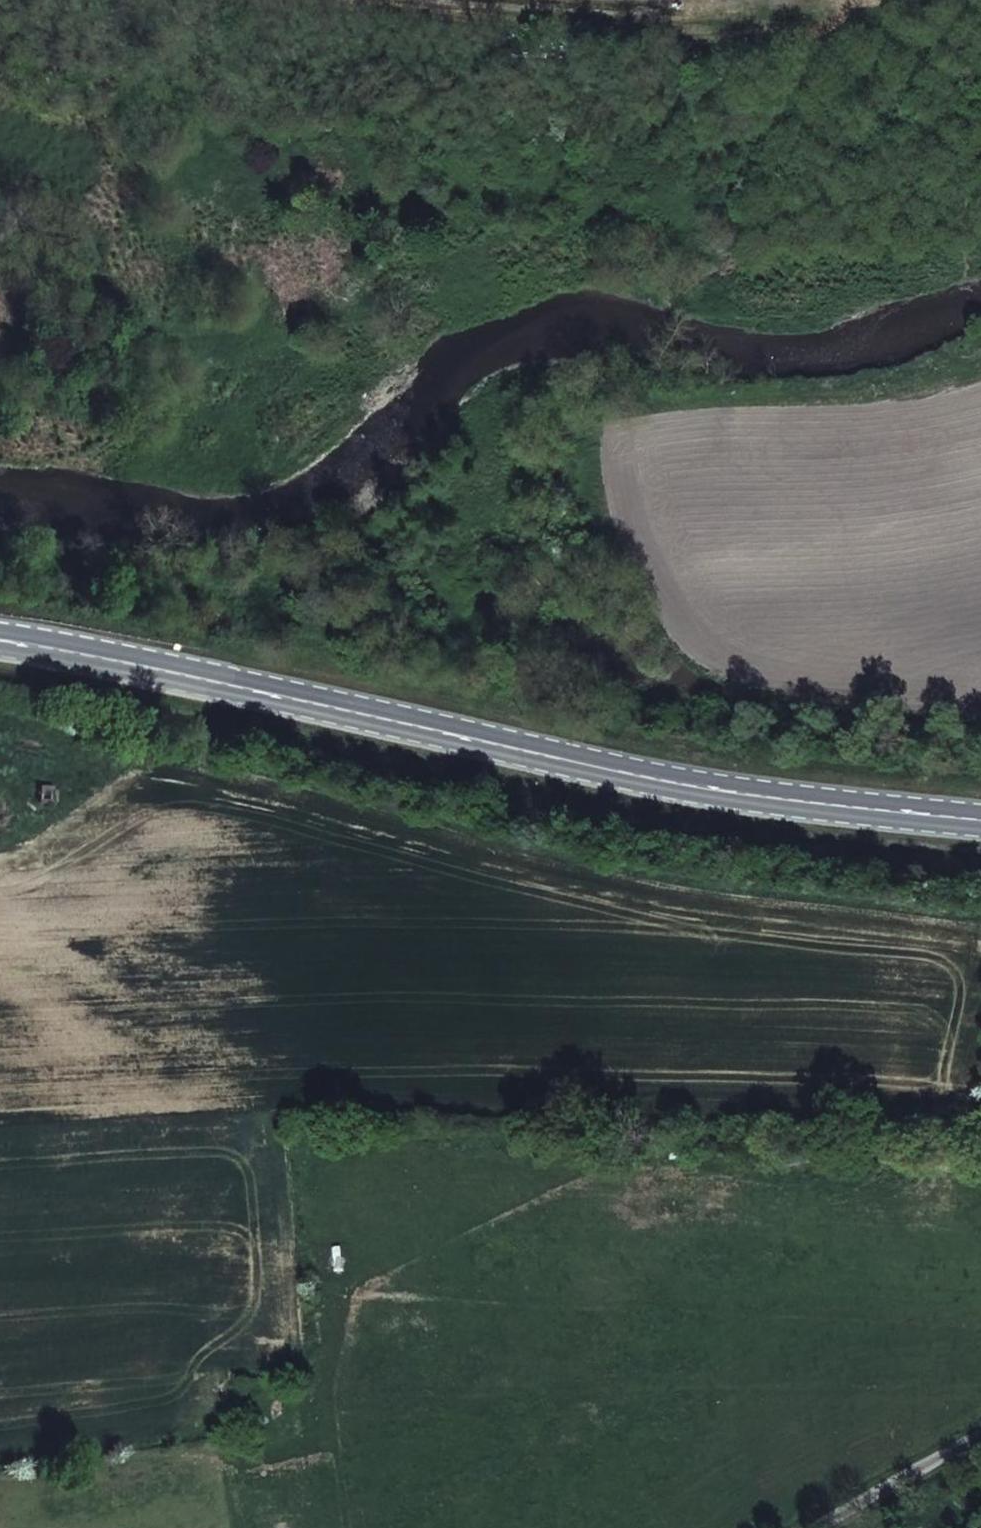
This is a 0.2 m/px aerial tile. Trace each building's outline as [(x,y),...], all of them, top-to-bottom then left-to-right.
[(53,807),(64,808),(65,790),(53,789),(53,807)]
